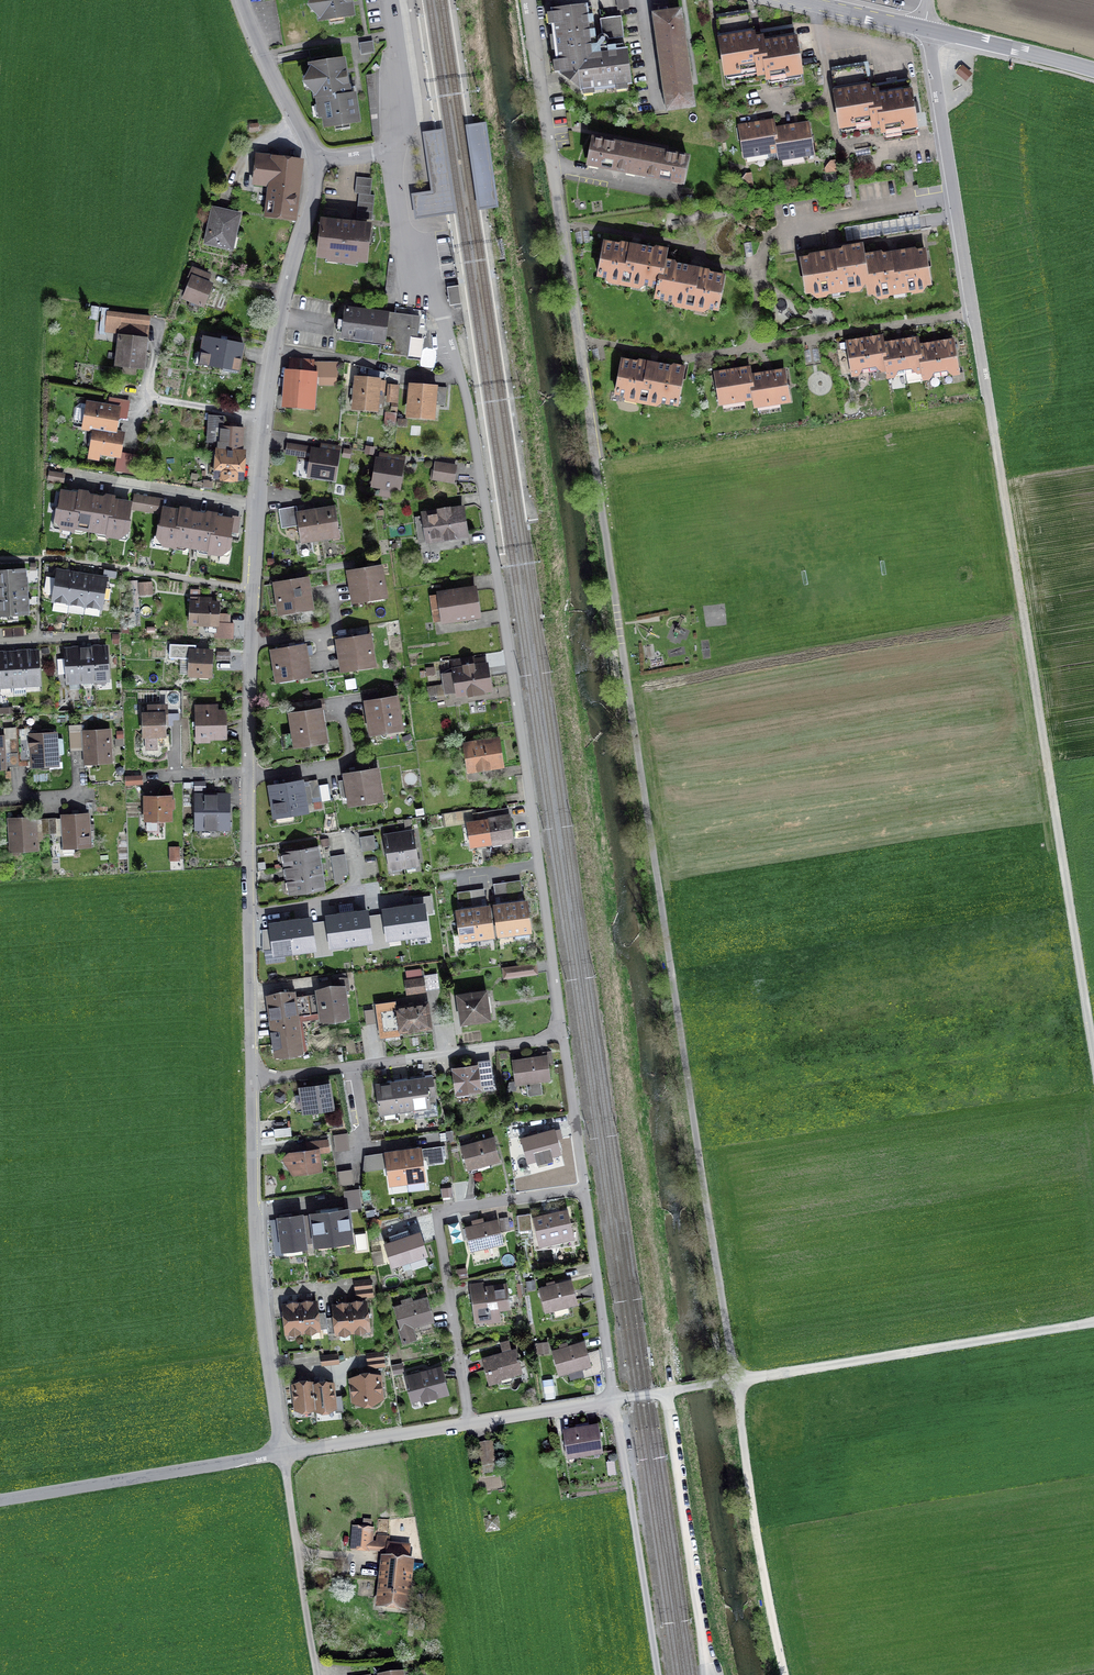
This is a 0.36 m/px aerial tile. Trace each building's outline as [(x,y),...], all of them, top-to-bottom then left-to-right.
[(320,19),(352,14),(350,0),(317,0),(320,19)] [(619,10),(628,9),(627,0),(617,0),(619,10)] [(630,83),(626,49),(592,54),(586,6),(552,10),(560,74),(562,74),(580,87),(580,90),(630,83)] [(654,15),(668,109),(693,106),(679,11),(654,15)] [(716,18),(727,84),(767,77),(761,37),(754,38),(750,13),(716,18)] [(606,36),(608,39),(624,37),(621,16),(600,19),(602,34),(606,36)] [(793,28),(760,34),(761,37),(767,77),(769,88),(802,83),(793,28)] [(375,44),(361,46),(363,58),(377,56),(375,44)] [(358,120),(354,94),(351,94),(350,86),(347,86),(343,60),(311,65),(315,96),(317,96),(319,105),(322,104),(325,125),(358,120)] [(832,71),(842,137),(883,130),(876,89),(869,91),(865,66),(832,71)] [(909,81),(876,86),(876,89),(883,130),(884,141),(917,136),(909,81)] [(486,122),(465,125),(478,210),(499,207),(486,122)] [(739,127),(744,156),(777,150),(774,130),(773,122),(739,127)] [(813,153),(808,124),(774,130),(777,150),(779,158),(813,153)] [(250,128),(251,135),(262,134),(260,126),(250,128)] [(411,194),(415,219),(456,213),(444,129),(422,132),(431,191),(411,194)] [(594,139),(589,164),(682,182),(687,157),(594,139)] [(273,184),(270,213),(292,216),(298,163),(257,158),(254,182),(273,184)] [(825,168),(825,172),(836,170),(834,160),(831,161),(825,168)] [(904,170),(906,182),(913,181),(912,169),(904,170)] [(741,181),(741,186),(752,184),(751,173),(746,174),(741,181)] [(359,194),(356,218),(372,220),(374,195),(370,195),(372,179),(356,177),(355,193),(359,194)] [(214,210),(206,242),(229,247),(233,228),(235,228),(238,215),(214,210)] [(345,263),(346,259),(365,261),(368,235),(366,235),(367,225),(349,223),(350,218),(342,217),(342,222),(325,221),(324,231),(321,230),(319,256),(338,258),(337,262),(345,263)] [(659,286),(664,261),(666,250),(655,248),(655,250),(639,247),(638,251),(631,249),(632,246),(621,243),(620,245),(604,242),(598,275),(620,279),(620,283),(631,285),(632,279),(642,281),(644,284),(658,286),(659,286)] [(848,285),(867,282),(863,256),(864,256),(862,245),(843,248),(843,250),(835,252),(836,255),(828,257),(828,253),(810,256),(810,258),(801,259),(806,292),(827,289),(827,292),(849,289),(848,285)] [(863,256),(867,282),(869,293),(888,290),(889,293),(910,290),(910,286),(930,283),(925,250),(916,252),(915,250),(897,252),(898,256),(890,258),(890,254),(882,255),(882,253),(864,256),(863,256)] [(668,261),(664,261),(659,286),(658,286),(656,297),(672,300),(675,298),(685,300),(683,307),(695,309),(695,305),(718,309),(724,276),(708,273),(708,271),(697,269),(696,273),(689,272),(690,268),(674,265),(674,263),(668,261)] [(395,263),(388,263),(385,293),(391,294),(395,263)] [(189,286),(185,297),(202,305),(210,285),(205,283),(208,276),(193,269),(187,285),(189,286)] [(450,305),(461,304),(459,285),(447,287),(450,305)] [(407,355),(410,335),(414,336),(414,330),(418,331),(419,317),(395,314),(346,308),(342,337),(382,342),(381,352),(407,355)] [(120,338),(121,338),(144,341),(145,341),(149,316),(133,314),(132,324),(120,322),(119,328),(121,328),(120,338)] [(223,368),(223,367),(238,371),(243,344),(204,337),(199,364),(223,368)] [(865,340),(870,371),(887,369),(883,345),(882,337),(865,340)] [(142,356),(144,341),(121,338),(119,363),(144,366),(145,357),(142,356)] [(900,342),(905,373),(922,370),(919,347),(918,339),(900,342)] [(847,343),(852,374),(870,371),(865,340),(847,343)] [(958,372),(953,341),(936,344),(941,375),(958,372)] [(887,369),(888,376),(905,373),(900,342),(883,345),(887,369)] [(922,370),(924,378),(941,375),(936,344),(919,347),(922,370)] [(313,406),(314,385),(310,384),(313,362),(291,360),(287,404),(313,406)] [(659,398),(661,401),(677,404),(684,368),(673,366),(672,368),(657,365),(656,368),(649,367),(649,363),(638,361),(638,363),(622,360),(616,392),(638,397),(637,401),(648,403),(649,396),(659,398)] [(319,386),(340,385),(339,366),(319,366),(319,386)] [(715,374),(720,403),(753,397),(750,377),(749,369),(715,374)] [(789,400),(784,371),(750,377),(753,397),(755,405),(789,400)] [(358,374),(356,407),(382,409),(385,381),(366,379),(366,375),(358,374)] [(388,385),(387,399),(397,400),(398,386),(388,385)] [(430,416),(431,404),(445,405),(446,389),(410,385),(409,403),(412,403),(411,414),(430,416)] [(84,427),(95,429),(114,432),(118,408),(88,403),(84,427)] [(387,414),(386,426),(397,427),(399,416),(387,414)] [(216,475),(240,477),(242,452),(238,452),(240,429),(224,428),(218,428),(217,450),(218,450),(216,475)] [(122,434),(114,432),(95,429),(91,451),(119,456),(122,434)] [(290,445),(289,453),(312,456),(313,451),(313,449),(290,445)] [(333,478),(337,454),(313,451),(312,456),(310,474),(333,478)] [(391,496),(392,487),(398,488),(401,464),(378,461),(374,484),(382,486),(381,494),(391,496)] [(436,462),(433,479),(453,483),(456,465),(436,462)] [(49,471),(48,479),(63,482),(64,474),(49,471)] [(62,522),(61,527),(73,530),(74,527),(79,495),(62,492),(59,510),(57,511),(56,517),(58,520),(62,522)] [(82,528),(82,529),(90,531),(96,497),(87,496),(88,493),(79,492),(79,495),(74,527),(82,528)] [(135,495),(132,509),(146,511),(148,497),(135,495)] [(99,532),(99,531),(108,533),(113,500),(113,498),(105,496),(105,499),(96,497),(90,531),(99,532)] [(160,513),(162,499),(148,497),(146,511),(160,513)] [(127,522),(130,503),(113,500),(108,533),(107,535),(119,537),(120,531),(122,531),(125,531),(127,529),(128,523),(127,522)] [(340,536),(335,508),(316,511),(320,539),(340,536)] [(438,538),(438,536),(465,533),(461,511),(449,512),(449,508),(429,511),(430,515),(415,517),(419,540),(438,538)] [(164,538),(163,544),(175,547),(175,544),(181,511),(164,509),(161,527),(159,528),(158,534),(160,537),(164,538)] [(184,545),(183,546),(192,547),(198,514),(189,513),(190,510),(181,509),(181,511),(175,544),(184,545)] [(288,510),(290,526),(298,525),(296,514),(297,514),(297,509),(288,510)] [(279,512),(282,528),(290,526),(288,510),(279,512)] [(298,525),(301,542),(320,539),(316,511),(297,514),(296,514),(298,525)] [(201,549),(201,548),(209,549),(215,517),(215,514),(207,513),(206,516),(198,514),(192,547),(201,549)] [(237,532),(239,521),(215,517),(209,549),(209,552),(221,554),(219,562),(228,563),(231,548),(229,546),(230,540),(229,538),(230,531),(237,532)] [(350,572),(354,601),(384,596),(380,567),(350,572)] [(25,583),(24,569),(0,571),(0,585),(25,583)] [(54,593),(53,599),(69,602),(74,574),(57,572),(56,578),(47,577),(44,590),(46,592),(54,593)] [(68,611),(83,614),(85,604),(89,577),(74,574),(69,602),(68,611)] [(104,588),(106,580),(89,577),(85,604),(101,607),(103,599),(109,600),(111,589),(104,588)] [(140,592),(154,591),(153,579),(140,579),(140,592)] [(276,584),(281,613),(311,608),(306,579),(276,584)] [(128,581),(131,627),(141,626),(138,580),(128,581)] [(25,597),(25,583),(0,585),(0,599),(25,597)] [(431,598),(435,619),(477,613),(473,591),(431,598)] [(26,613),(25,597),(0,599),(0,615),(26,613)] [(205,624),(205,628),(217,628),(218,603),(210,603),(210,601),(199,601),(199,602),(191,602),(190,623),(205,624)] [(339,641),(343,669),(373,665),(369,636),(339,641)] [(273,651),(278,680),(308,675),(303,646),(273,651)] [(79,649),(81,681),(95,680),(93,648),(79,649)] [(108,679),(107,648),(93,648),(95,680),(108,679)] [(66,673),(67,682),(81,681),(79,649),(65,650),(66,659),(57,659),(58,674),(66,673)] [(192,651),(191,674),(209,675),(210,651),(192,651)] [(40,684),(38,652),(24,653),(26,684),(40,684)] [(13,694),(26,693),(26,684),(24,653),(10,654),(12,685),(13,694)] [(10,685),(12,685),(10,654),(0,654),(0,686),(1,686),(1,693),(11,692),(10,685)] [(458,692),(458,693),(488,688),(484,658),(472,660),(471,656),(453,660),(455,672),(444,674),(447,693),(458,692)] [(430,694),(445,692),(444,682),(429,684),(430,694)] [(379,701),(377,690),(362,693),(364,709),(367,709),(371,732),(401,728),(396,698),(379,701)] [(295,745),(325,740),(321,717),(324,716),(321,699),(295,704),(296,712),(308,710),(308,713),(291,715),(294,733),(295,745)] [(209,742),(209,738),(226,738),(225,711),(214,711),(214,705),(196,706),(197,742),(209,742)] [(157,747),(156,735),(163,734),(162,715),(165,714),(165,706),(149,706),(149,715),(144,715),(145,748),(157,747)] [(71,751),(79,751),(79,745),(78,733),(80,733),(80,725),(69,725),(71,751)] [(18,753),(25,752),(25,748),(25,736),(30,736),(29,726),(16,727),(16,728),(18,753)] [(10,753),(18,753),(16,728),(8,729),(9,737),(9,738),(10,749),(10,753)] [(41,729),(42,735),(30,736),(25,736),(25,748),(31,748),(32,765),(58,764),(56,735),(50,735),(50,729),(41,729)] [(111,760),(109,731),(80,733),(78,733),(79,745),(84,745),(85,762),(111,760)] [(282,734),(284,746),(295,745),(294,733),(282,734)] [(11,763),(10,753),(10,749),(9,738),(9,737),(0,738),(0,767),(5,767),(5,763),(11,763)] [(467,747),(470,767),(500,763),(497,742),(467,747)] [(349,797),(351,803),(381,798),(376,770),(346,775),(347,781),(339,783),(341,798),(349,797)] [(125,777),(126,785),(141,784),(141,776),(125,777)] [(305,811),(304,804),(312,802),(312,798),(320,797),(317,781),(309,783),(310,787),(302,788),(301,782),(271,787),(275,815),(305,811)] [(195,794),(195,830),(230,829),(230,795),(195,794)] [(146,798),(146,819),(170,819),(169,798),(146,798)] [(469,824),(472,844),(511,838),(507,808),(473,813),(475,823),(469,824)] [(62,817),(62,818),(56,818),(57,830),(63,829),(63,853),(73,852),(73,846),(90,845),(88,816),(62,817)] [(41,819),(42,834),(50,834),(49,818),(41,819)] [(50,834),(57,833),(57,830),(56,818),(49,818),(50,834)] [(37,848),(36,835),(42,834),(41,819),(35,820),(35,819),(9,821),(11,850),(37,848)] [(417,863),(412,832),(399,834),(404,866),(417,863)] [(385,837),(390,868),(404,866),(399,834),(385,837)] [(360,837),(362,851),(376,849),(374,835),(360,837)] [(170,848),(170,859),(179,859),(179,848),(170,848)] [(285,853),(287,866),(318,861),(316,848),(285,853)] [(345,854),(331,856),(334,877),(342,875),(348,875),(345,854)] [(287,866),(289,880),(320,875),(318,861),(287,866)] [(291,894),(323,889),(320,875),(289,880),(291,894)] [(335,884),(343,882),(342,875),(334,877),(335,884)] [(516,883),(507,884),(510,901),(519,900),(516,883)] [(500,902),(510,901),(507,884),(498,885),(500,902)] [(480,890),(471,891),(473,906),(482,905),(480,890)] [(463,907),(473,906),(471,891),(461,892),(463,907)] [(526,903),(510,905),(514,932),(529,930),(526,903)] [(498,934),(514,932),(510,905),(494,907),(498,934)] [(427,936),(423,907),(384,912),(388,941),(427,936)] [(489,908),(473,910),(477,937),(493,935),(489,908)] [(461,939),(477,937),(473,910),(458,912),(461,939)] [(328,919),(332,949),(370,944),(366,913),(328,919)] [(310,921),(271,926),(275,957),(314,951),(310,921)] [(503,968),(504,978),(537,973),(536,964),(503,968)] [(406,981),(408,993),(424,991),(420,970),(407,971),(408,981),(406,981)] [(318,1005),(317,996),(308,997),(310,1013),(322,1011),(323,1017),(345,1014),(342,989),(349,988),(347,979),(333,981),(334,988),(319,990),(321,1004),(318,1005)] [(295,1019),(295,1015),(310,1013),(308,997),(292,999),(292,993),(269,996),(273,1023),(295,1019)] [(488,1018),(487,1013),(490,1012),(488,998),(485,999),(484,993),(460,997),(463,1021),(488,1018)] [(399,1035),(399,1030),(429,1026),(426,1004),(396,1008),(395,1002),(380,1004),(385,1037),(399,1035)] [(365,1005),(367,1022),(376,1021),(374,1004),(365,1005)] [(278,1056),(300,1053),(295,1019),(273,1023),(278,1056)] [(542,1094),(540,1080),(549,1079),(547,1065),(544,1065),(543,1058),(524,1061),(524,1060),(513,1061),(516,1083),(527,1082),(528,1095),(542,1094)] [(480,1092),(480,1091),(494,1089),(492,1075),(479,1077),(477,1065),(471,1066),(470,1063),(463,1064),(464,1067),(453,1068),(456,1097),(480,1092)] [(435,1094),(432,1077),(409,1080),(413,1108),(428,1106),(427,1095),(435,1094)] [(393,1083),(397,1111),(413,1108),(409,1080),(393,1083)] [(377,1085),(381,1113),(397,1111),(393,1083),(377,1085)] [(300,1089),(303,1111),(332,1107),(329,1085),(300,1089)] [(274,1129),(275,1137),(291,1135),(290,1127),(274,1129)] [(548,1153),(549,1154),(560,1152),(556,1138),(554,1139),(552,1132),(536,1136),(536,1133),(529,1134),(529,1137),(522,1139),(528,1160),(538,1157),(538,1156),(548,1153)] [(347,1133),(333,1135),(335,1150),(349,1148),(347,1133)] [(292,1161),(294,1174),(321,1170),(319,1153),(329,1152),(328,1139),(312,1142),(313,1150),(289,1153),(290,1161),(292,1161)] [(488,1161),(488,1163),(499,1160),(496,1146),(494,1147),(492,1140),(472,1145),(470,1140),(461,1143),(469,1173),(479,1171),(477,1164),(488,1161)] [(433,1147),(435,1163),(444,1162),(442,1146),(433,1147)] [(421,1160),(420,1149),(403,1151),(407,1181),(424,1179),(422,1167),(424,1167),(423,1160),(421,1160)] [(389,1172),(391,1183),(407,1181),(403,1151),(386,1153),(388,1165),(387,1165),(388,1172),(389,1172)] [(338,1174),(340,1185),(354,1183),(353,1172),(338,1174)] [(347,1209),(329,1212),(333,1240),(351,1238),(347,1209)] [(315,1243),(333,1240),(329,1212),(312,1214),(315,1243)] [(545,1215),(534,1218),(539,1240),(548,1238),(549,1240),(561,1237),(562,1239),(571,1238),(572,1237),(571,1233),(572,1233),(569,1218),(567,1219),(565,1212),(545,1216),(545,1215)] [(279,1218),(282,1244),(283,1247),(305,1244),(301,1216),(279,1218)] [(500,1218),(502,1231),(510,1230),(508,1217),(500,1218)] [(491,1243),(492,1245),(503,1242),(499,1228),(498,1229),(496,1222),(481,1225),(480,1219),(472,1221),(474,1226),(466,1228),(470,1249),(481,1247),(480,1246),(491,1243)] [(411,1257),(414,1267),(428,1262),(421,1241),(419,1241),(417,1235),(397,1241),(397,1240),(387,1243),(394,1265),(406,1260),(406,1259),(411,1257)] [(284,1255),(283,1247),(282,1244),(274,1245),(275,1256),(284,1255)] [(372,1253),(374,1264),(382,1262),(380,1252),(372,1253)] [(500,1317),(499,1308),(519,1306),(515,1273),(484,1277),(483,1280),(483,1282),(473,1283),(474,1293),(472,1294),(476,1320),(487,1319),(488,1323),(496,1322),(500,1317)] [(354,1282),(356,1298),(372,1296),(371,1280),(354,1282)] [(566,1303),(566,1305),(577,1302),(573,1289),(572,1289),(570,1282),(550,1288),(549,1287),(539,1289),(545,1311),(555,1308),(555,1306),(566,1303)] [(411,1324),(422,1321),(422,1323),(433,1319),(429,1306),(427,1307),(425,1300),(410,1304),(409,1299),(411,1298),(402,1301),(403,1305),(395,1307),(401,1328),(400,1328),(404,1342),(415,1339),(411,1324)] [(303,1331),(327,1328),(326,1317),(325,1312),(317,1313),(316,1302),(300,1304),(303,1331)] [(369,1329),(366,1302),(349,1304),(352,1331),(369,1329)] [(283,1305),(286,1333),(303,1331),(300,1304),(283,1305)] [(327,1328),(328,1334),(352,1331),(349,1304),(333,1305),(334,1316),(326,1317),(327,1328)] [(534,1344),(535,1354),(547,1352),(546,1342),(539,1343),(534,1344)] [(594,1375),(594,1373),(602,1371),(599,1349),(587,1353),(587,1351),(585,1351),(583,1344),(563,1350),(563,1349),(552,1352),(559,1373),(569,1370),(571,1378),(581,1375),(582,1378),(594,1375)] [(511,1373),(511,1374),(522,1371),(516,1350),(512,1351),(511,1348),(502,1351),(503,1353),(482,1359),(489,1383),(501,1380),(500,1376),(511,1373)] [(367,1354),(368,1367),(384,1366),(383,1352),(367,1354)] [(321,1356),(322,1365),(338,1363),(337,1355),(321,1356)] [(434,1392),(435,1395),(447,1392),(440,1368),(419,1374),(418,1370),(410,1372),(412,1377),(407,1378),(413,1399),(423,1396),(423,1395),(434,1392)] [(367,1399),(370,1404),(381,1398),(379,1375),(368,1373),(366,1376),(365,1378),(362,1378),(361,1374),(351,1378),(354,1401),(354,1400),(367,1399)] [(306,1408),(307,1411),(315,1407),(313,1385),(313,1382),(306,1381),(306,1382),(303,1383),(301,1381),(293,1384),(296,1409),(306,1408)] [(319,1384),(319,1382),(313,1385),(315,1407),(316,1409),(325,1408),(327,1411),(335,1407),(335,1412),(344,1412),(342,1395),(334,1396),(332,1383),(324,1381),(322,1383),(319,1384)] [(579,1453),(579,1451),(601,1448),(598,1425),(564,1430),(568,1455),(579,1453)] [(478,1443),(481,1465),(491,1463),(488,1442),(478,1443)] [(498,1511),(485,1512),(486,1523),(498,1522),(498,1511)] [(352,1548),(387,1550),(387,1543),(370,1542),(371,1528),(353,1527),(352,1548)] [(410,1546),(387,1543),(387,1550),(381,1604),(403,1607),(410,1546)]
